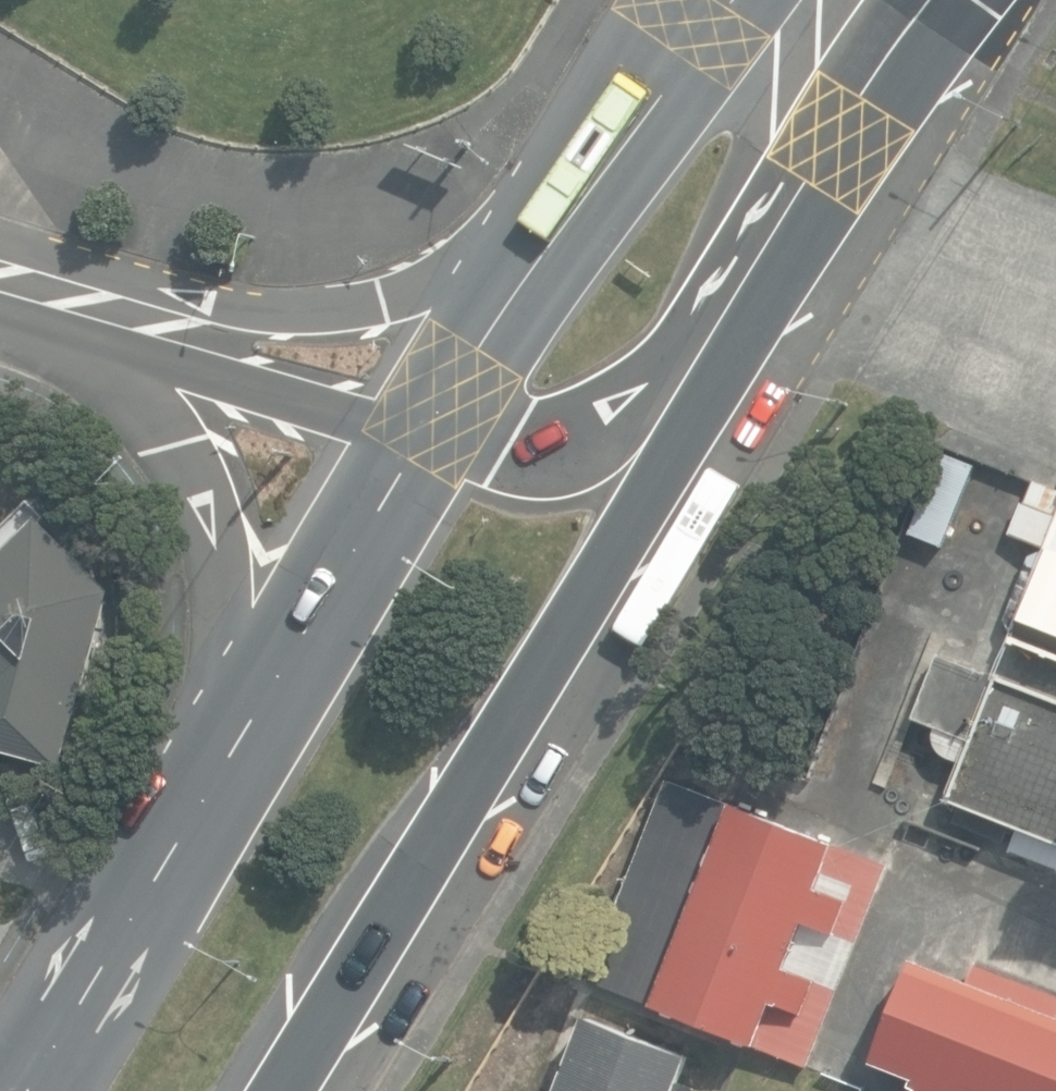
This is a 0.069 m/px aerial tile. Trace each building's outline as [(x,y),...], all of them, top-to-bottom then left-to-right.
[(1020,624),(1055,638),(1055,487),(1035,479),(1026,501),(1023,500),(1009,533),(1046,548),(1020,624)] [(0,557),(0,749),(66,770),(116,591),(45,519),(49,514),(33,497),(0,531),(0,554),(2,555),(0,557)] [(941,655),(917,719),(976,741),(951,800),(1055,841),(1055,699),(941,655)] [(656,1006),(734,804),(669,779),(592,979),(656,1006)] [(818,890),(838,845),(734,804),(656,1006),(737,1038),(746,1041),(757,1046),(775,1003),(805,1014),(818,981),(787,969),(806,923),(836,935),(850,902),(818,890)] [(914,958),(874,1063),(917,1080),(913,1090),(1055,1090),(1055,992),(977,961),(969,980),(914,958)] [(693,1056),(589,1015),(559,1090),(679,1090),(682,1084),(693,1056)]
